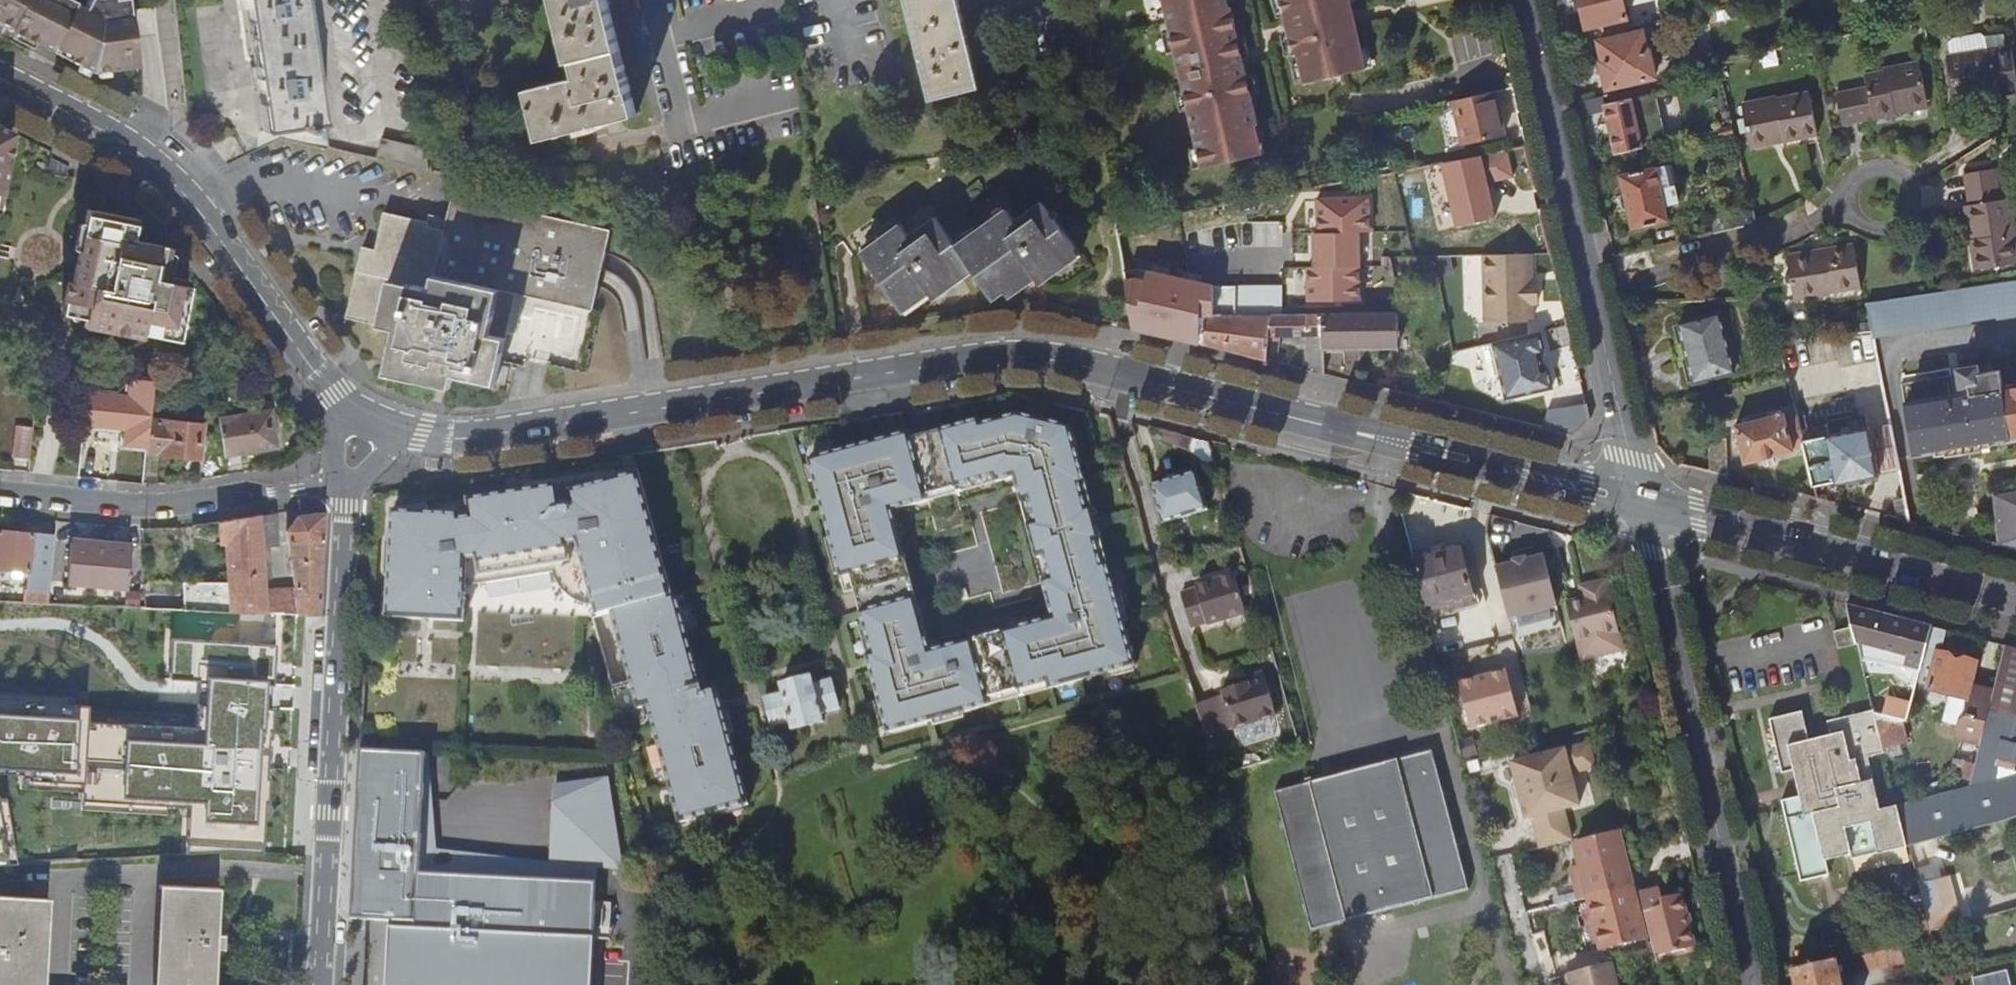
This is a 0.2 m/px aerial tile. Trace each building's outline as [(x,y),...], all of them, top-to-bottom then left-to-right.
[(129,8),(128,0),(89,0),(84,10),(74,4),(75,2),(70,0),(0,0),(0,25),(93,72),(138,66),(130,10),(130,8),(129,8)] [(324,126),(307,0),(249,0),(267,134),(324,126)] [(573,133),(621,121),(638,116),(634,99),(625,65),(621,50),(609,0),(555,0),(571,63),(575,61),(579,77),(569,79),(529,89),(542,141),(573,133)] [(924,66),(933,100),(982,87),(974,56),(979,55),(979,45),(971,45),(960,0),(908,0),(924,66)] [(1270,158),(1235,0),(1170,0),(1209,172),(1270,158)] [(1369,66),(1361,28),(1354,0),(1285,0),(1290,22),(1294,39),(1298,54),(1300,53),(1306,80),(1369,66)] [(1587,29),(1629,19),(1624,0),(1581,0),(1587,29)] [(1706,13),(1704,14),(1706,24),(1736,19),(1734,9),(1706,13)] [(1597,99),(1610,97),(1609,91),(1657,80),(1651,55),(1649,55),(1644,35),(1601,44),(1605,64),(1602,65),(1605,76),(1574,83),(1579,104),(1597,99)] [(1950,59),(1955,99),(1995,93),(1995,96),(2015,94),(2015,66),(2014,49),(1950,59)] [(1838,93),(1844,121),(1874,115),(1875,119),(1899,114),(1898,110),(1928,104),(1921,64),(1866,76),(1868,86),(1838,93)] [(1809,86),(1743,100),(1751,138),(1784,132),(1784,135),(1818,129),(1809,86)] [(1495,92),(1456,100),(1466,145),(1505,136),(1495,92)] [(1616,154),(1662,144),(1651,95),(1605,106),(1616,154)] [(1601,116),(1597,99),(1579,104),(1583,120),(1601,116)] [(574,139),(592,134),(621,121),(573,133),(574,139)] [(13,132),(0,125),(0,200),(13,132)] [(420,169),(433,172),(430,151),(398,143),(384,140),(379,161),(420,169)] [(1494,151),(1501,179),(1518,175),(1510,147),(1494,151)] [(1487,153),(1446,158),(1455,224),(1496,218),(1487,153)] [(21,167),(28,168),(30,160),(22,159),(21,167)] [(39,162),(37,171),(45,172),(46,164),(39,162)] [(1622,178),(1634,230),(1669,222),(1657,169),(1622,178)] [(1970,245),(1974,272),(2015,264),(2015,248),(2010,210),(1997,212),(1992,181),(1964,185),(1974,244),(1970,245)] [(446,231),(430,228),(431,224),(409,219),(386,213),(378,250),(364,247),(363,253),(357,274),(347,321),(396,332),(388,363),(388,366),(386,374),(438,387),(442,388),(446,389),(452,390),(455,377),(496,386),(502,360),(517,297),(555,305),(593,314),(593,312),(599,287),(601,278),(603,269),(605,261),(607,254),(611,235),(612,233),(454,196),(446,231)] [(1011,211),(959,248),(939,219),(912,238),(904,227),(864,255),(905,315),(932,295),(936,301),(977,272),(996,301),(1008,293),(1012,298),(1039,280),(1043,286),(1083,257),(1046,203),(1019,223),(1011,211)] [(76,263),(75,266),(75,268),(72,284),(67,283),(61,316),(84,320),(82,328),(141,339),(142,334),(177,341),(187,286),(159,281),(164,247),(129,241),(132,220),(131,219),(85,211),(76,263)] [(1119,229),(1121,245),(1153,240),(1150,225),(1119,229)] [(1827,253),(1789,260),(1796,301),(1863,287),(1854,244),(1826,249),(1827,253)] [(1538,283),(1534,283),(1529,283),(1529,270),(1533,269),(1534,258),(1484,257),(1486,325),(1528,323),(1528,321),(1534,321),(1534,306),(1539,305),(1538,283)] [(1453,276),(1449,258),(1435,258),(1439,277),(1453,276)] [(1135,330),(1205,348),(1205,312),(1205,311),(1146,296),(1152,275),(1125,270),(1135,330)] [(2015,318),(2015,283),(1866,303),(1873,333),(1873,338),(2015,318)] [(18,288),(16,301),(22,302),(25,289),(18,288)] [(1332,312),(1397,312),(1401,312),(1398,297),(1352,297),(1352,304),(1332,304),(1332,312)] [(1325,377),(1325,351),(1325,313),(1205,312),(1205,348),(1279,366),(1285,339),(1308,338),(1310,374),(1325,377)] [(1325,313),(1325,351),(1351,350),(1350,344),(1397,343),(1397,336),(1400,336),(1400,329),(1397,329),(1397,312),(1332,312),(1325,313)] [(1719,316),(1680,327),(1695,384),(1734,373),(1719,316)] [(1542,354),(1548,352),(1544,332),(1538,333),(1542,354)] [(1556,387),(1548,352),(1542,354),(1538,333),(1494,344),(1504,400),(1551,389),(1556,387)] [(2005,390),(2004,385),(2002,373),(1995,374),(1969,378),(1972,395),(1952,398),(1910,405),(1906,405),(1914,455),(1920,454),(1954,448),(1955,454),(1955,458),(1974,455),(1973,452),(1972,446),(2015,439),(2015,389),(2005,390)] [(124,445),(147,448),(150,422),(154,381),(89,376),(86,403),(101,404),(103,386),(129,389),(124,445)] [(1550,404),(1551,426),(1588,426),(1587,403),(1550,404)] [(219,420),(225,457),(278,448),(272,412),(219,420)] [(1805,449),(1804,442),(1796,412),(1735,427),(1744,464),(1805,449)] [(833,535),(842,570),(843,576),(853,573),(857,590),(859,600),(862,612),(862,615),(866,629),(872,655),(867,656),(869,663),(870,667),(871,671),(878,702),(884,729),(885,734),(930,721),(960,713),(985,707),(987,706),(985,699),(1044,683),(1045,690),(1051,688),(1078,681),(1100,675),(1129,667),(1131,667),(1120,623),(1113,592),(1107,565),(1102,566),(1096,542),(1101,541),(1093,509),(1088,510),(1083,486),(1088,485),(1075,429),(1046,421),(1023,414),(984,423),(983,419),(940,431),(927,436),(915,440),(913,434),(908,435),(883,441),(815,457),(816,462),(820,477),(825,501),(828,511),(833,535)] [(167,424),(150,422),(147,448),(147,452),(164,454),(164,457),(200,460),(203,425),(168,421),(167,424)] [(1868,429),(1804,442),(1805,449),(1815,488),(1835,483),(1835,486),(1878,477),(1876,472),(1892,468),(1895,486),(1889,487),(1896,521),(1910,525),(1891,426),(1868,431),(1868,429)] [(14,459),(29,460),(33,430),(17,428),(14,459)] [(882,437),(883,441),(908,435),(907,431),(882,437)] [(1208,465),(1216,463),(1209,443),(1194,439),(1191,450),(1208,465)] [(815,478),(820,477),(816,462),(811,463),(815,478)] [(1199,471),(1152,485),(1164,524),(1210,510),(1199,471)] [(646,712),(655,745),(661,743),(667,767),(662,769),(677,823),(695,819),(741,807),(746,806),(738,775),(728,778),(725,766),(735,764),(728,736),(722,714),(720,707),(717,698),(715,688),(712,688),(705,690),(700,691),(694,666),(676,596),(671,597),(639,474),(604,479),(605,484),(597,485),(596,480),(517,492),(518,501),(511,502),(509,493),(435,505),(436,513),(428,514),(428,507),(391,511),(385,618),(469,615),(470,598),(470,580),(481,575),(482,593),(550,565),(553,573),(558,581),(563,586),(569,591),(575,594),(584,597),(591,599),(593,599),(594,610),(610,608),(614,625),(624,623),(629,646),(619,648),(633,705),(638,703),(643,702),(646,712)] [(998,482),(959,491),(961,496),(999,487),(998,482)] [(1088,510),(1093,509),(1088,485),(1083,486),(1088,510)] [(1992,496),(2000,548),(2015,552),(2015,492),(1992,496)] [(894,504),(896,511),(908,509),(907,501),(894,504)] [(1024,506),(1030,530),(1038,528),(1032,504),(1024,506)] [(262,517),(264,547),(277,546),(275,515),(262,517)] [(295,590),(267,592),(268,612),(297,616),(317,618),(320,618),(326,515),(298,519),(288,535),(295,590)] [(265,564),(264,547),(262,517),(219,523),(221,540),(224,540),(227,585),(184,585),(183,598),(144,597),(145,608),(181,609),(268,612),(267,592),(266,578),(265,564)] [(50,594),(55,539),(0,534),(0,572),(15,573),(14,578),(28,579),(27,593),(50,594)] [(837,571),(842,570),(833,535),(829,536),(837,571)] [(1102,566),(1107,565),(1101,541),(1096,542),(1102,566)] [(71,545),(67,584),(128,589),(131,551),(71,545)] [(1417,563),(1432,622),(1479,610),(1469,573),(1472,569),(1468,552),(1464,551),(1435,558),(1431,555),(1422,558),(1421,562),(1417,563)] [(1560,614),(1547,558),(1528,563),(1527,561),(1514,565),(1514,567),(1498,571),(1512,626),(1560,614)] [(1044,583),(1045,586),(1052,584),(1046,560),(1039,562),(1044,583)] [(847,592),(857,590),(853,573),(843,576),(847,592)] [(470,598),(482,593),(481,575),(470,580),(470,598)] [(1245,614),(1234,576),(1196,587),(1197,589),(1182,594),(1191,627),(1207,623),(1207,625),(1245,614)] [(1568,603),(1582,661),(1624,650),(1607,580),(1582,586),(1585,598),(1568,603)] [(1113,592),(1120,623),(1125,621),(1118,591),(1113,592)] [(1922,669),(1929,641),(1932,628),(1849,607),(1855,630),(1859,648),(1863,663),(1878,663),(1879,672),(1887,672),(1888,664),(1901,664),(1922,669)] [(614,625),(619,648),(629,646),(624,623),(614,625)] [(861,630),(867,656),(872,655),(866,629),(861,630)] [(1840,653),(1859,648),(1855,630),(1836,635),(1840,653)] [(22,772),(22,785),(85,788),(86,805),(167,811),(167,803),(183,804),(182,815),(191,814),(188,852),(235,849),(261,851),(267,800),(271,798),(271,777),(269,776),(271,735),(274,735),(276,705),(273,704),(273,693),(274,682),(276,683),(277,643),(176,637),(173,678),(202,680),(202,688),(201,697),(200,723),(94,716),(92,701),(75,699),(75,692),(0,690),(0,769),(22,772)] [(1981,748),(1995,693),(1972,687),(1978,663),(1949,655),(1951,648),(1940,645),(1940,643),(1929,641),(1922,669),(1918,685),(1929,688),(1928,689),(1969,699),(1966,717),(1960,722),(1956,741),(1981,748)] [(1995,693),(1981,748),(1980,753),(1987,755),(2015,763),(2015,648),(2007,646),(1995,693)] [(700,691),(705,690),(699,665),(694,666),(700,691)] [(1129,667),(1100,675),(1101,680),(1129,672),(1129,667)] [(1264,675),(1247,680),(1249,685),(1240,688),(1223,693),(1234,731),(1277,717),(1264,675)] [(815,684),(813,677),(781,686),(784,694),(766,698),(771,716),(774,727),(792,722),(795,730),(826,722),(823,713),(841,708),(838,697),(834,679),(815,684)] [(985,699),(987,706),(1021,697),(1045,690),(1044,683),(985,699)] [(1892,719),(1903,721),(1909,723),(1913,703),(1897,699),(1892,719)] [(641,714),(646,712),(643,702),(638,703),(641,714)] [(879,730),(884,729),(878,702),(873,703),(879,730)] [(722,714),(728,736),(733,735),(728,717),(727,713),(722,714)] [(960,713),(930,721),(931,726),(961,718),(960,713)] [(1899,807),(1887,759),(1876,715),(1876,713),(1827,725),(1831,741),(1810,746),(1802,716),(1770,723),(1783,777),(1792,775),(1799,800),(1784,804),(1804,885),(1832,877),(1828,862),(1852,856),(1854,862),(1910,848),(1900,809),(1899,807)] [(1876,715),(1887,759),(1911,752),(1903,721),(1892,719),(1876,715)] [(1206,739),(1212,758),(1240,750),(1234,731),(1206,739)] [(1460,741),(1464,756),(1476,753),(1472,738),(1460,741)] [(655,745),(662,769),(667,767),(661,743),(655,745)] [(1596,769),(1590,745),(1512,765),(1527,821),(1533,819),(1541,850),(1574,842),(1565,811),(1580,807),(1572,775),(1596,769)] [(599,880),(423,871),(429,752),(363,748),(356,917),(367,917),(416,921),(416,928),(390,927),(387,984),(596,984),(599,936),(595,935),(599,880)] [(1472,892),(1435,753),(1278,793),(1314,932),(1472,892)] [(728,778),(738,775),(735,764),(725,766),(728,778)] [(2012,775),(2013,777),(1900,809),(1910,848),(2015,818),(2015,774),(2012,775)] [(613,775),(557,781),(553,859),(628,869),(613,775)] [(21,860),(8,795),(0,796),(0,862),(21,860)] [(741,807),(695,819),(696,823),(742,812),(741,807)] [(1590,899),(1634,888),(1621,835),(1577,846),(1583,867),(1590,899)] [(1580,901),(1590,899),(1583,867),(1572,870),(1580,901)] [(1932,935),(1961,926),(1948,879),(1920,887),(1932,935)] [(219,949),(224,950),(224,942),(224,935),(220,935),(221,890),(160,887),(155,984),(217,984),(219,949)] [(1634,888),(1590,899),(1604,951),(1647,940),(1634,888)] [(1656,955),(1656,957),(1695,947),(1682,894),(1663,899),(1661,889),(1641,893),(1656,955)] [(47,898),(22,898),(0,897),(0,984),(44,984),(47,898)] [(1903,950),(1864,959),(1868,974),(1907,966),(1903,950)] [(1841,965),(1794,976),(1796,984),(1845,984),(1841,965)] [(1614,966),(1572,976),(1574,984),(1618,984),(1614,966)]
